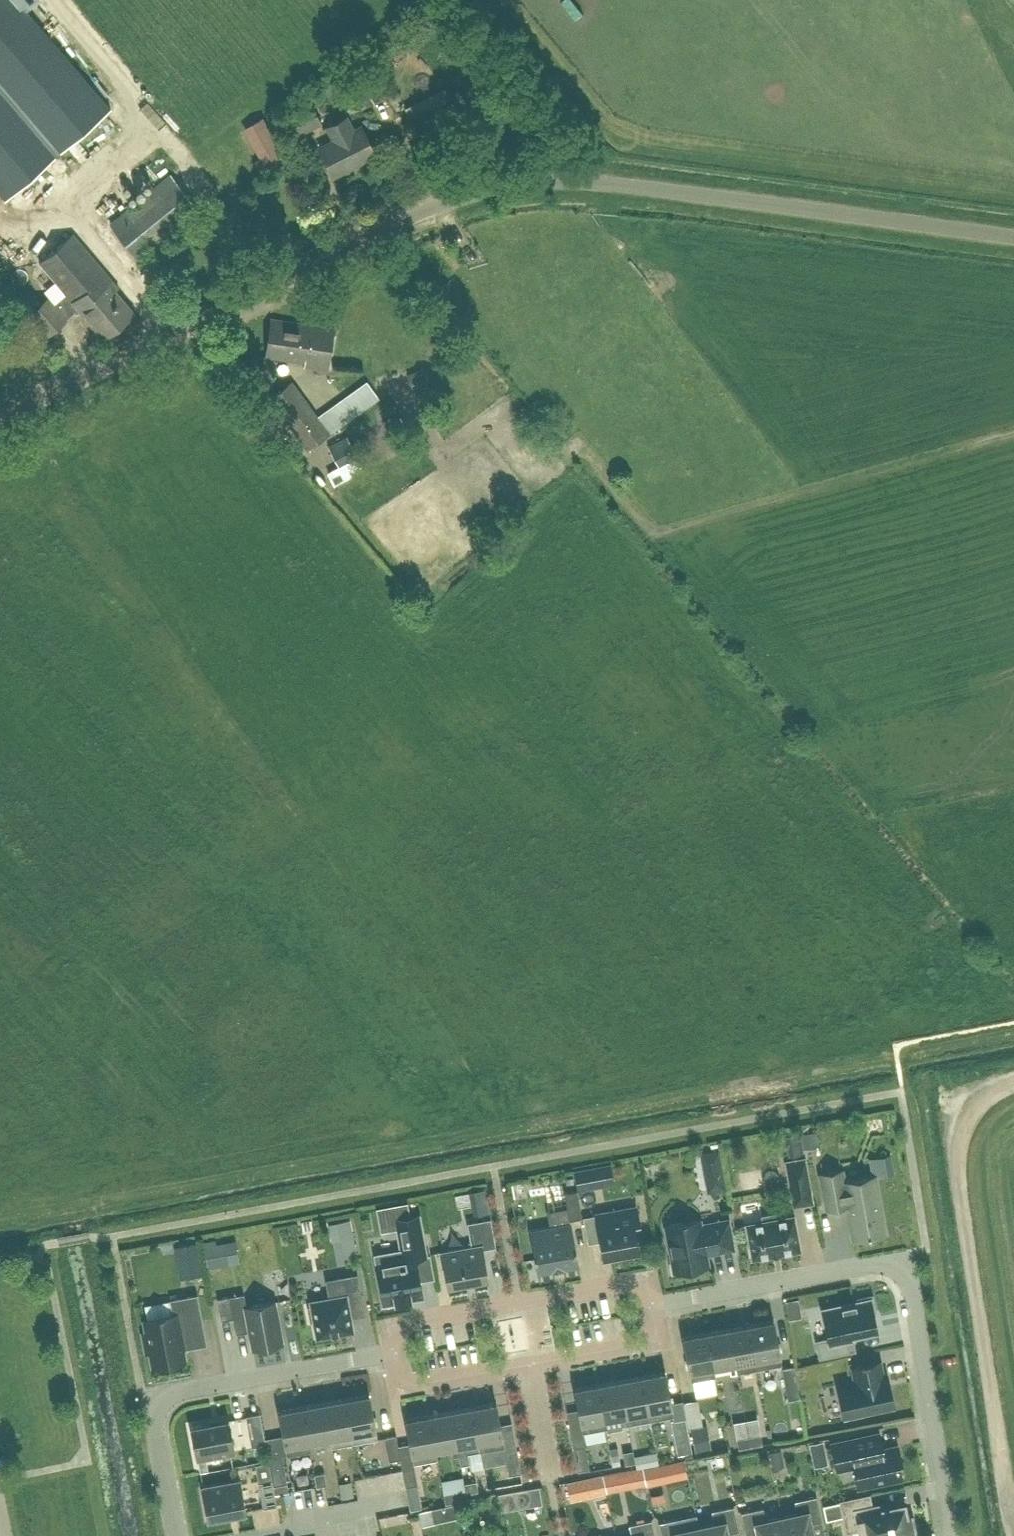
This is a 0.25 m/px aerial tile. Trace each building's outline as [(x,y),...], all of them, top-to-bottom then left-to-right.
[(6,197),(20,184),(52,157),(71,140),(110,106),(24,9),(34,0),(0,0),(0,190),(6,197)] [(350,81),(366,105),(381,95),(366,71),(350,81)] [(293,136),(321,121),(310,100),(282,115),(293,136)] [(352,163),(375,151),(361,124),(352,128),(345,115),(326,124),(333,138),(318,145),(333,174),(353,164),(352,163)] [(260,173),(285,159),(262,119),(245,129),(261,158),(254,162),(260,173)] [(128,268),(201,208),(170,171),(97,231),(128,268)] [(29,312),(48,334),(66,318),(65,317),(78,307),(103,337),(133,312),(114,289),(118,286),(73,232),(39,261),(66,293),(53,303),(48,296),(29,312)] [(265,355),(293,360),(304,361),(303,366),(327,369),(333,327),(270,318),(265,355)] [(411,385),(426,378),(421,367),(406,373),(411,385)] [(306,447),(329,431),(291,379),(268,396),(306,447)] [(367,380),(318,415),(330,432),(378,396),(367,380)] [(359,457),(357,455),(346,433),(327,443),(340,467),(359,457)] [(819,1145),(817,1129),(800,1132),(802,1148),(819,1145)] [(799,1134),(784,1136),(787,1148),(801,1146),(799,1134)] [(700,1153),(702,1165),(720,1162),(717,1150),(700,1153)] [(785,1160),(793,1204),(811,1200),(803,1157),(785,1160)] [(590,1187),(586,1168),(574,1170),(577,1189),(590,1187)] [(852,1237),(884,1231),(874,1175),(843,1181),(841,1170),(819,1174),(826,1207),(846,1203),(852,1237)] [(564,1191),(569,1219),(582,1216),(577,1189),(564,1191)] [(635,1205),(595,1212),(595,1214),(583,1216),(588,1242),(600,1240),(603,1255),(638,1249),(633,1222),(638,1221),(635,1205)] [(798,1247),(792,1215),(781,1217),(780,1212),(762,1215),(763,1221),(747,1224),(752,1255),(798,1247)] [(375,1254),(384,1303),(395,1301),(410,1298),(421,1296),(414,1256),(426,1254),(418,1215),(395,1219),(400,1249),(375,1254)] [(471,1245),(441,1250),(447,1284),(487,1277),(481,1248),(495,1246),(490,1217),(466,1221),(471,1245)] [(348,1218),(328,1223),(332,1242),(353,1237),(348,1218)] [(686,1270),(685,1268),(708,1264),(706,1252),(733,1247),(728,1218),(701,1223),(700,1218),(664,1225),(671,1261),(669,1261),(671,1273),(686,1270)] [(570,1223),(568,1223),(530,1230),(537,1268),(552,1265),(552,1266),(553,1265),(561,1263),(561,1264),(562,1264),(562,1263),(577,1261),(570,1223)] [(207,1268),(228,1263),(223,1241),(216,1243),(215,1238),(202,1241),(207,1268)] [(341,1276),(344,1294),(310,1300),(311,1306),(307,1306),(310,1320),(314,1319),(316,1336),(352,1329),(347,1300),(361,1298),(356,1273),(341,1276)] [(217,1297),(221,1319),(232,1317),(235,1333),(249,1330),(252,1347),(282,1342),(274,1300),(246,1305),(243,1293),(217,1297)] [(875,1310),(872,1294),(856,1297),(857,1301),(822,1308),(828,1337),(815,1340),(819,1356),(846,1350),(844,1338),(850,1336),(849,1333),(875,1327),(872,1310),(875,1310)] [(150,1351),(153,1365),(184,1360),(182,1347),(191,1346),(187,1324),(202,1321),(197,1295),(171,1299),(174,1313),(145,1318),(147,1330),(143,1331),(146,1351),(150,1351)] [(773,1319),(751,1323),(759,1367),(781,1363),(773,1319)] [(728,1327),(736,1371),(759,1367),(751,1323),(728,1327)] [(736,1371),(728,1327),(706,1331),(714,1376),(714,1375),(713,1366),(728,1363),(730,1373),(736,1371)] [(682,1335),(691,1380),(714,1376),(706,1331),(682,1335)] [(892,1405),(888,1385),(885,1374),(882,1374),(879,1361),(852,1367),(855,1380),(837,1384),(844,1416),(892,1405)] [(781,1367),(787,1399),(799,1396),(794,1365),(781,1367)] [(650,1419),(673,1415),(665,1370),(642,1374),(650,1419)] [(627,1423),(650,1419),(642,1374),(619,1379),(627,1423)] [(621,1424),(627,1423),(619,1379),(597,1383),(603,1418),(604,1417),(619,1415),(621,1424)] [(604,1417),(603,1418),(597,1383),(574,1387),(582,1431),(606,1427),(604,1417)] [(354,1441),(377,1437),(369,1393),(346,1397),(354,1441)] [(354,1441),(346,1397),(323,1401),(330,1436),(332,1446),(354,1441)] [(330,1436),(323,1401),(301,1405),(307,1440),(308,1440),(330,1436)] [(480,1450),(503,1445),(495,1401),(473,1405),(479,1440),(478,1440),(480,1450)] [(286,1454),(310,1449),(308,1440),(307,1440),(301,1405),(278,1409),(286,1454)] [(457,1444),(478,1440),(479,1440),(473,1405),(450,1409),(457,1444)] [(457,1444),(450,1409),(428,1414),(434,1448),(435,1448),(450,1446),(452,1455),(459,1454),(457,1444)] [(259,1413),(246,1415),(248,1427),(261,1425),(259,1413)] [(413,1462),(437,1458),(435,1448),(434,1448),(428,1414),(405,1418),(413,1462)] [(685,1414),(673,1417),(670,1417),(672,1429),(687,1426),(685,1414)] [(234,1450),(228,1419),(191,1426),(196,1457),(234,1450)] [(709,1449),(704,1425),(690,1428),(695,1452),(709,1449)] [(901,1460),(899,1449),(897,1446),(893,1445),(882,1448),(878,1432),(831,1442),(837,1468),(853,1464),(858,1485),(900,1476),(897,1461),(901,1460)] [(760,1433),(748,1435),(750,1445),(762,1443),(760,1433)] [(384,1436),(388,1460),(400,1458),(396,1434),(384,1436)] [(738,1447),(750,1445),(748,1435),(736,1437),(738,1447)] [(577,1470),(589,1468),(584,1444),(573,1446),(577,1470)] [(508,1474),(520,1472),(516,1448),(504,1450),(508,1474)] [(632,1449),(622,1451),(624,1463),(634,1461),(632,1449)] [(282,1455),(282,1454),(268,1457),(269,1462),(272,1479),(273,1484),(276,1503),(282,1502),(281,1492),(288,1491),(287,1482),(282,1455)] [(657,1464),(643,1467),(646,1483),(660,1480),(657,1464)] [(601,1474),(604,1490),(644,1483),(641,1467),(601,1474)] [(324,1471),(314,1473),(316,1485),(326,1483),(324,1471)] [(584,1478),(567,1484),(573,1501),(590,1495),(584,1478)] [(245,1510),(239,1479),(202,1486),(207,1517),(245,1510)] [(276,1504),(272,1479),(258,1481),(262,1507),(276,1504)] [(353,1495),(351,1479),(338,1482),(341,1497),(353,1495)] [(464,1489),(465,1492),(477,1490),(475,1480),(463,1482),(464,1489)] [(405,1485),(409,1508),(421,1506),(417,1483),(405,1485)] [(443,1493),(445,1503),(466,1499),(465,1492),(464,1489),(443,1493)] [(847,1529),(860,1526),(862,1535),(893,1535),(912,1530),(909,1515),(904,1516),(902,1505),(880,1510),(879,1505),(870,1507),(867,1494),(840,1500),(847,1529)] [(809,1522),(821,1520),(816,1495),(794,1500),(796,1512),(781,1516),(785,1535),(812,1535),(809,1522)] [(828,1513),(839,1509),(835,1496),(824,1500),(828,1513)] [(698,1525),(700,1535),(727,1535),(726,1532),(738,1530),(733,1505),(711,1510),(713,1522),(698,1525)] [(781,1516),(765,1519),(763,1506),(741,1511),(746,1535),(758,1533),(759,1535),(785,1535),(781,1516)] [(698,1525),(682,1529),(680,1516),(658,1521),(661,1535),(700,1535),(698,1525)] [(651,1519),(629,1523),(631,1535),(654,1535),(651,1519)]
